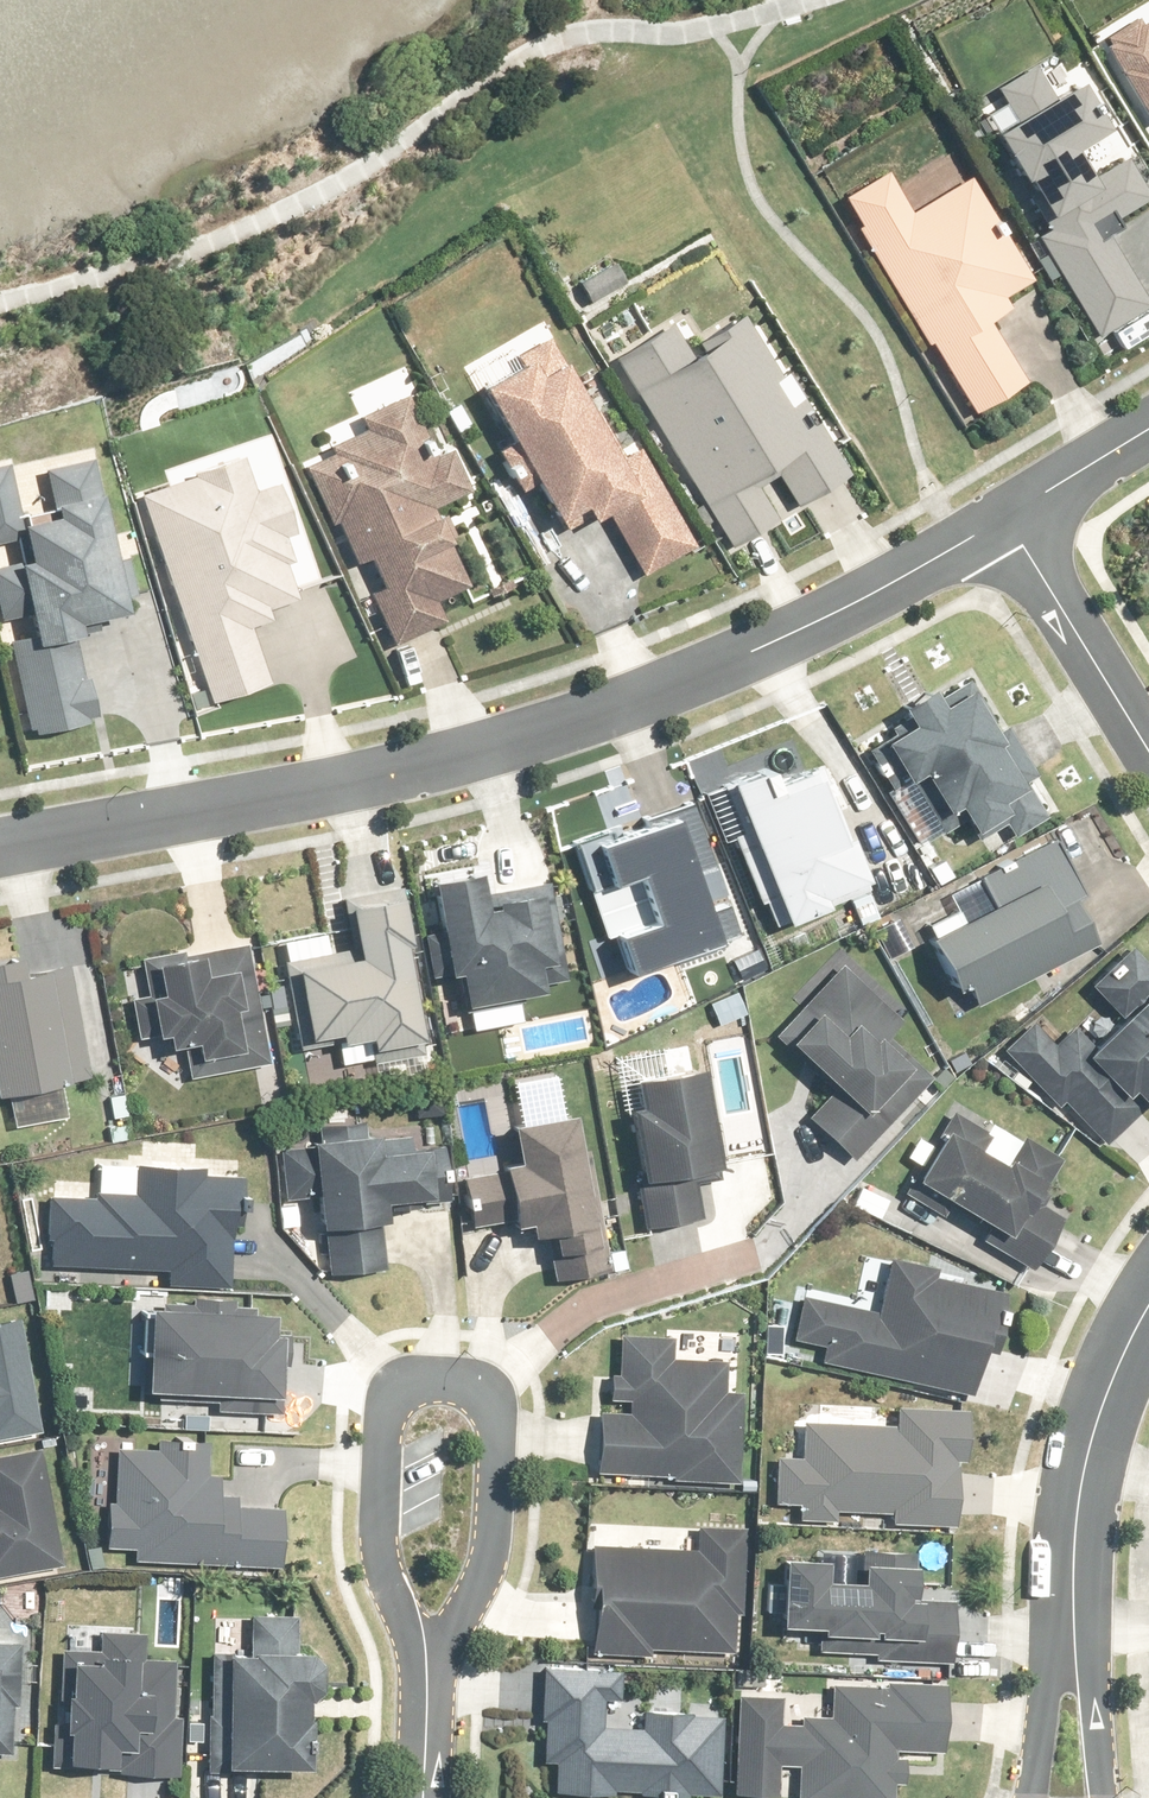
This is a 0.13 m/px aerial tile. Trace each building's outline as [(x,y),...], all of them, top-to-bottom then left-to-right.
[(1144,11),(1104,36),(1148,109),(1148,19),(1144,11)] [(1147,201),(1148,200),(1148,188),(1129,156),(1117,163),(1103,139),(1121,128),(1090,78),(1075,86),(1058,57),(1004,89),(1011,101),(986,115),(1023,177),(1027,175),(1039,195),(1031,200),(1048,229),(1040,234),(1113,355),(1148,333),(1148,213),(1106,239),(1094,220),(1116,206),(1122,217),(1147,201)] [(1040,275),(976,174),(917,211),(890,168),(848,193),(867,223),(857,229),(930,346),(935,343),(982,416),(1032,385),(992,320),(1011,308),(1004,297),(1040,275)] [(628,279),(618,261),(583,282),(594,300),(628,279)] [(688,314),(618,355),(730,543),(778,515),(762,488),(781,477),(799,507),(856,473),(836,440),(841,437),(830,418),(826,420),(795,368),(786,374),(750,312),(703,339),(688,314)] [(525,366),(487,385),(515,441),(500,450),(520,489),(539,480),(560,520),(589,504),(598,520),(612,514),(643,574),(696,547),(647,450),(630,459),(576,355),(566,360),(553,334),(519,352),(525,366)] [(336,450),(308,464),(359,567),(372,561),(385,587),(372,593),(397,644),(449,617),(440,598),(474,581),(452,538),(464,533),(449,502),(479,488),(456,445),(441,452),(410,392),(364,415),(370,426),(334,445),(336,450)] [(171,485),(143,494),(215,706),(272,687),(251,627),(275,619),(271,607),(304,595),(299,578),(314,573),(267,435),(166,469),(171,485)] [(0,464),(0,542),(11,540),(15,558),(0,561),(0,618),(1,624),(29,618),(31,628),(8,633),(31,738),(94,725),(92,716),(100,713),(82,635),(91,633),(87,619),(146,606),(131,543),(122,545),(109,489),(103,491),(95,457),(42,469),(49,499),(26,504),(15,460),(0,464)] [(1006,734),(972,677),(944,693),(940,687),(908,707),(917,723),(889,739),(913,780),(933,768),(958,811),(966,806),(985,838),(1012,822),(1018,834),(1052,813),(1032,780),(1039,775),(1013,730),(1006,734)] [(778,762),(737,779),(757,828),(738,836),(774,926),(794,918),(832,902),(834,906),(877,889),(825,763),(785,780),(778,762)] [(712,871),(688,806),(647,821),(650,829),(616,842),(613,833),(582,844),(585,853),(599,891),(630,880),(647,928),(620,938),(633,975),(735,937),(724,906),(710,911),(697,876),(712,871)] [(933,922),(938,933),(928,938),(951,987),(961,982),(964,988),(973,984),(981,999),(1103,941),(1083,897),(1089,894),(1056,841),(978,877),(994,909),(968,921),(962,908),(933,922)] [(485,869),(439,877),(458,970),(465,968),(472,1002),(548,987),(547,981),(571,975),(554,888),(491,900),(485,869)] [(419,1041),(400,945),(409,944),(399,895),(345,906),(356,960),(325,966),(323,959),(289,966),(303,1038),(337,1032),(339,1047),(369,1040),(371,1051),(419,1041)] [(1148,990),(1148,961),(1133,945),(1091,987),(1122,1017),(1148,990)] [(261,1069),(238,947),(150,964),(156,998),(142,1001),(149,1040),(163,1037),(166,1053),(191,1049),(194,1068),(178,1071),(181,1084),(261,1069)] [(0,960),(0,1091),(0,1093),(10,1091),(17,1126),(70,1115),(63,1079),(94,1073),(73,965),(29,974),(26,955),(0,960)] [(906,1017),(847,963),(784,1032),(843,1087),(815,1117),(861,1159),(936,1076),(891,1034),(906,1017)] [(1006,1047),(1063,1106),(1068,1100),(1108,1142),(1148,1102),(1148,1001),(1099,1046),(1079,1026),(1061,1043),(1036,1018),(1006,1047)] [(648,1104),(635,1106),(654,1226),(706,1218),(698,1167),(722,1163),(706,1066),(644,1077),(648,1104)] [(447,1086),(415,1085),(415,1116),(447,1116),(447,1086)] [(566,1089),(514,1099),(524,1157),(505,1160),(507,1170),(461,1179),(470,1229),(536,1217),(539,1234),(558,1231),(564,1260),(558,1262),(561,1280),(608,1271),(579,1112),(570,1113),(566,1089)] [(928,1166),(921,1177),(1004,1226),(993,1243),(1035,1268),(1068,1213),(1049,1203),(1054,1194),(1047,1189),(1065,1158),(1029,1136),(1027,1140),(996,1121),(991,1129),(960,1111),(938,1148),(920,1138),(910,1155),(928,1166)] [(318,1138),(319,1146),(284,1148),(289,1197),(324,1193),(332,1275),(391,1269),(386,1219),(394,1218),(392,1202),(411,1199),(412,1207),(455,1203),(449,1143),(414,1147),(412,1129),(368,1133),(366,1116),(330,1119),(332,1137),(318,1138)] [(57,1236),(55,1263),(173,1268),(172,1283),(232,1285),(234,1233),(243,1233),(245,1175),(208,1173),(208,1165),(140,1163),(139,1192),(99,1190),(99,1197),(52,1195),(50,1236),(57,1236)] [(880,1311),(806,1294),(797,1336),(830,1344),(827,1359),(972,1393),(996,1289),(938,1275),(940,1265),(894,1254),(880,1311)] [(195,1308),(156,1307),(152,1388),(257,1393),(256,1412),(284,1413),(286,1364),(290,1364),(291,1332),(279,1332),(280,1309),(237,1307),(238,1299),(195,1297),(195,1308)] [(43,1430),(22,1318),(0,1322),(0,1438),(43,1430)] [(603,1411),(600,1470),(678,1474),(677,1479),(741,1482),(745,1390),(726,1388),(728,1361),(671,1358),(672,1337),(624,1335),(623,1374),(615,1373),(614,1399),(632,1400),(632,1412),(603,1411)] [(901,1426),(809,1423),(807,1457),(779,1455),(777,1505),(802,1506),(801,1517),(840,1519),(840,1507),(898,1509),(897,1523),(960,1525),(963,1455),(973,1455),(975,1408),(902,1406),(901,1426)] [(139,1547),(139,1559),(283,1565),(286,1507),(241,1505),(241,1492),(221,1491),(222,1475),(211,1475),(212,1440),(162,1438),(161,1448),(122,1447),(120,1502),(111,1502),(109,1546),(139,1547)] [(43,1449),(0,1457),(0,1574),(66,1561),(43,1449)] [(701,1547),(596,1543),(594,1584),(600,1585),(598,1651),(650,1653),(650,1647),(736,1650),(737,1612),(747,1612),(750,1528),(703,1526),(701,1547)] [(833,1558),(789,1558),(786,1624),(829,1626),(829,1634),(904,1636),(904,1642),(961,1643),(961,1607),(962,1594),(919,1594),(920,1551),(894,1550),(894,1563),(867,1563),(867,1577),(832,1576),(833,1558)] [(253,1652),(235,1651),(230,1765),(315,1770),(318,1717),(312,1716),(313,1696),(326,1696),(328,1652),(299,1651),(300,1617),(255,1614),(253,1652)] [(103,1652),(63,1649),(57,1764),(104,1767),(104,1772),(180,1776),(183,1719),(174,1718),(176,1659),(145,1657),(146,1633),(104,1630),(103,1652)] [(13,1751),(14,1704),(19,1704),(20,1641),(0,1641),(0,1751),(13,1751)] [(546,1667),(544,1720),(548,1720),(546,1762),(560,1762),(559,1792),(618,1794),(618,1789),(644,1790),(644,1797),(664,1797),(693,1797),(693,1792),(722,1794),(725,1717),(694,1716),(694,1711),(647,1709),(646,1725),(609,1724),(610,1695),(622,1697),(623,1670),(546,1667)] [(836,1686),(835,1716),(806,1714),(806,1725),(787,1724),(788,1671),(736,1669),(735,1705),(743,1705),(741,1795),(782,1796),(783,1766),(802,1766),(801,1797),(895,1797),(895,1781),(907,1781),(908,1758),(899,1758),(899,1750),(948,1751),(949,1684),(893,1683),(893,1687),(836,1686)]
